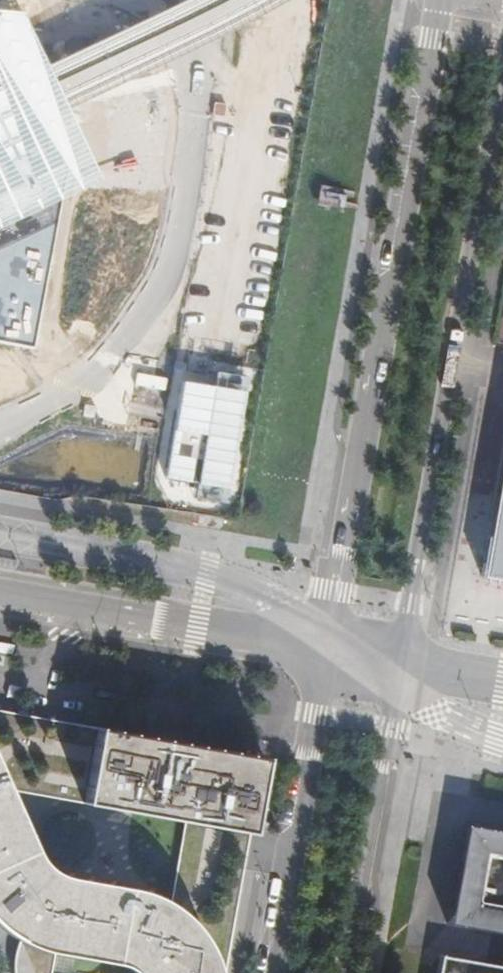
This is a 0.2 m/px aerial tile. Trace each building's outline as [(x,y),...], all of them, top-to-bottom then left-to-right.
[(31,347),(58,199),(98,179),(17,11),(0,9),(0,342),(31,347)] [(479,579),(502,583),(502,436),(479,579)] [(263,758),(98,728),(0,709),(0,775),(6,789),(81,803),(132,812),(183,821),(170,899),(170,903),(192,921),(210,948),(219,970),(219,972),(226,972),(250,832),(263,758)] [(48,869),(36,856),(6,789),(0,775),(0,930),(15,942),(12,972),(219,972),(219,970),(210,948),(192,921),(170,903),(152,894),(135,889),(63,876),(48,869)] [(464,827),(447,926),(502,937),(502,833),(464,827)] [(440,958),(438,972),(502,972),(502,969),(440,958)]
